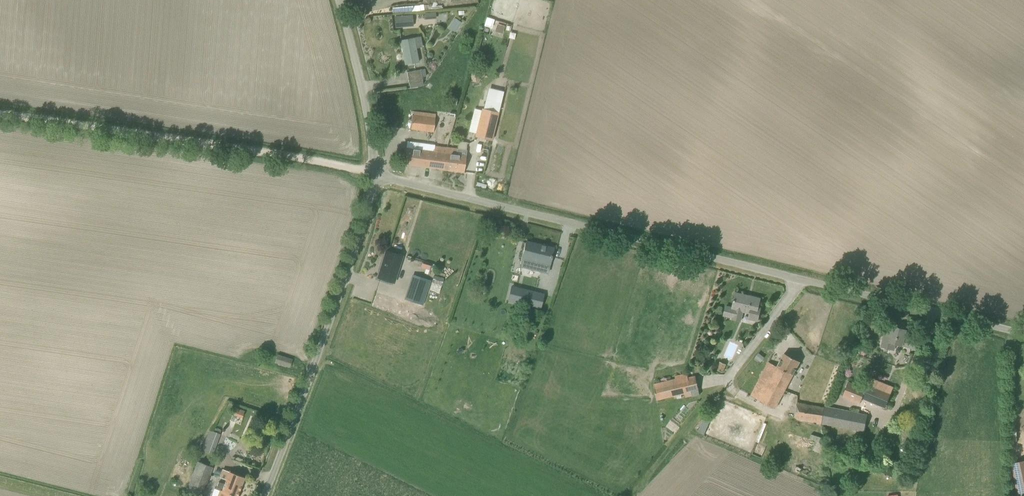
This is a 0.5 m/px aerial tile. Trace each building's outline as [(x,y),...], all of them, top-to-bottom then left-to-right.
[(399,27),(399,18),(413,18),(413,16),(395,17),(395,28),(399,27)] [(458,27),(461,22),(455,18),(452,23),(458,27)] [(503,34),(505,26),(497,24),(495,32),(503,34)] [(405,64),(415,63),(419,62),(416,48),(422,46),(420,37),(401,40),(405,64)] [(409,84),(419,82),(423,81),(420,70),(407,72),(409,84)] [(478,73),(470,74),(472,82),(479,81),(478,73)] [(475,107),(469,132),(476,133),(475,136),(492,141),(499,113),(497,112),(499,105),(500,105),(503,95),(489,92),(486,100),(484,109),(482,108),(475,107)] [(434,132),(436,115),(414,112),(413,115),(412,115),(411,129),(434,132)] [(404,164),(443,169),(445,147),(435,146),(434,152),(406,148),(404,164)] [(464,172),(466,155),(467,150),(445,147),(443,169),(464,172)] [(526,242),(520,267),(528,269),(547,274),(554,248),(526,242)] [(394,283),(403,256),(386,251),(381,266),(383,266),(379,278),(394,283)] [(408,300),(407,305),(417,309),(419,304),(423,305),(426,295),(431,281),(412,275),(405,299),(408,300)] [(434,275),(432,282),(441,285),(444,278),(434,275)] [(521,288),(517,302),(541,308),(544,293),(521,288)] [(761,308),(758,307),(760,299),(759,299),(759,300),(752,298),(752,297),(736,293),(732,308),(725,306),(723,315),(732,317),(732,319),(739,321),(742,311),(749,313),(748,316),(750,319),(758,321),(761,308)] [(913,348),(915,341),(904,338),(906,330),(893,327),(892,332),(885,330),(881,346),(890,349),(891,343),(902,346),(902,345),(913,348)] [(774,408),(800,362),(784,353),(777,366),(769,361),(750,395),(774,408)] [(275,362),(290,367),(293,359),(277,355),(275,362)] [(723,372),(726,364),(719,362),(716,369),(723,372)] [(675,379),(654,384),(657,400),(684,394),(685,398),(700,394),(699,390),(700,390),(696,375),(689,377),(688,372),(674,375),(675,379)] [(861,402),(863,397),(886,407),(894,388),(871,378),(866,389),(850,382),(844,395),(861,402)] [(795,417),(822,422),(825,407),(825,404),(814,402),(814,401),(804,399),(804,403),(798,402),(795,417)] [(836,409),(825,407),(822,422),(864,430),(867,415),(836,409)] [(706,413),(698,432),(704,434),(712,416),(706,413)] [(210,430),(202,450),(213,454),(220,434),(210,430)] [(186,491),(199,495),(201,495),(212,467),(198,461),(186,491)] [(1011,464),(1018,495),(1023,495),(1023,461),(1011,464)] [(217,495),(238,495),(245,477),(229,471),(225,484),(218,482),(216,489),(220,490),(217,495)]
